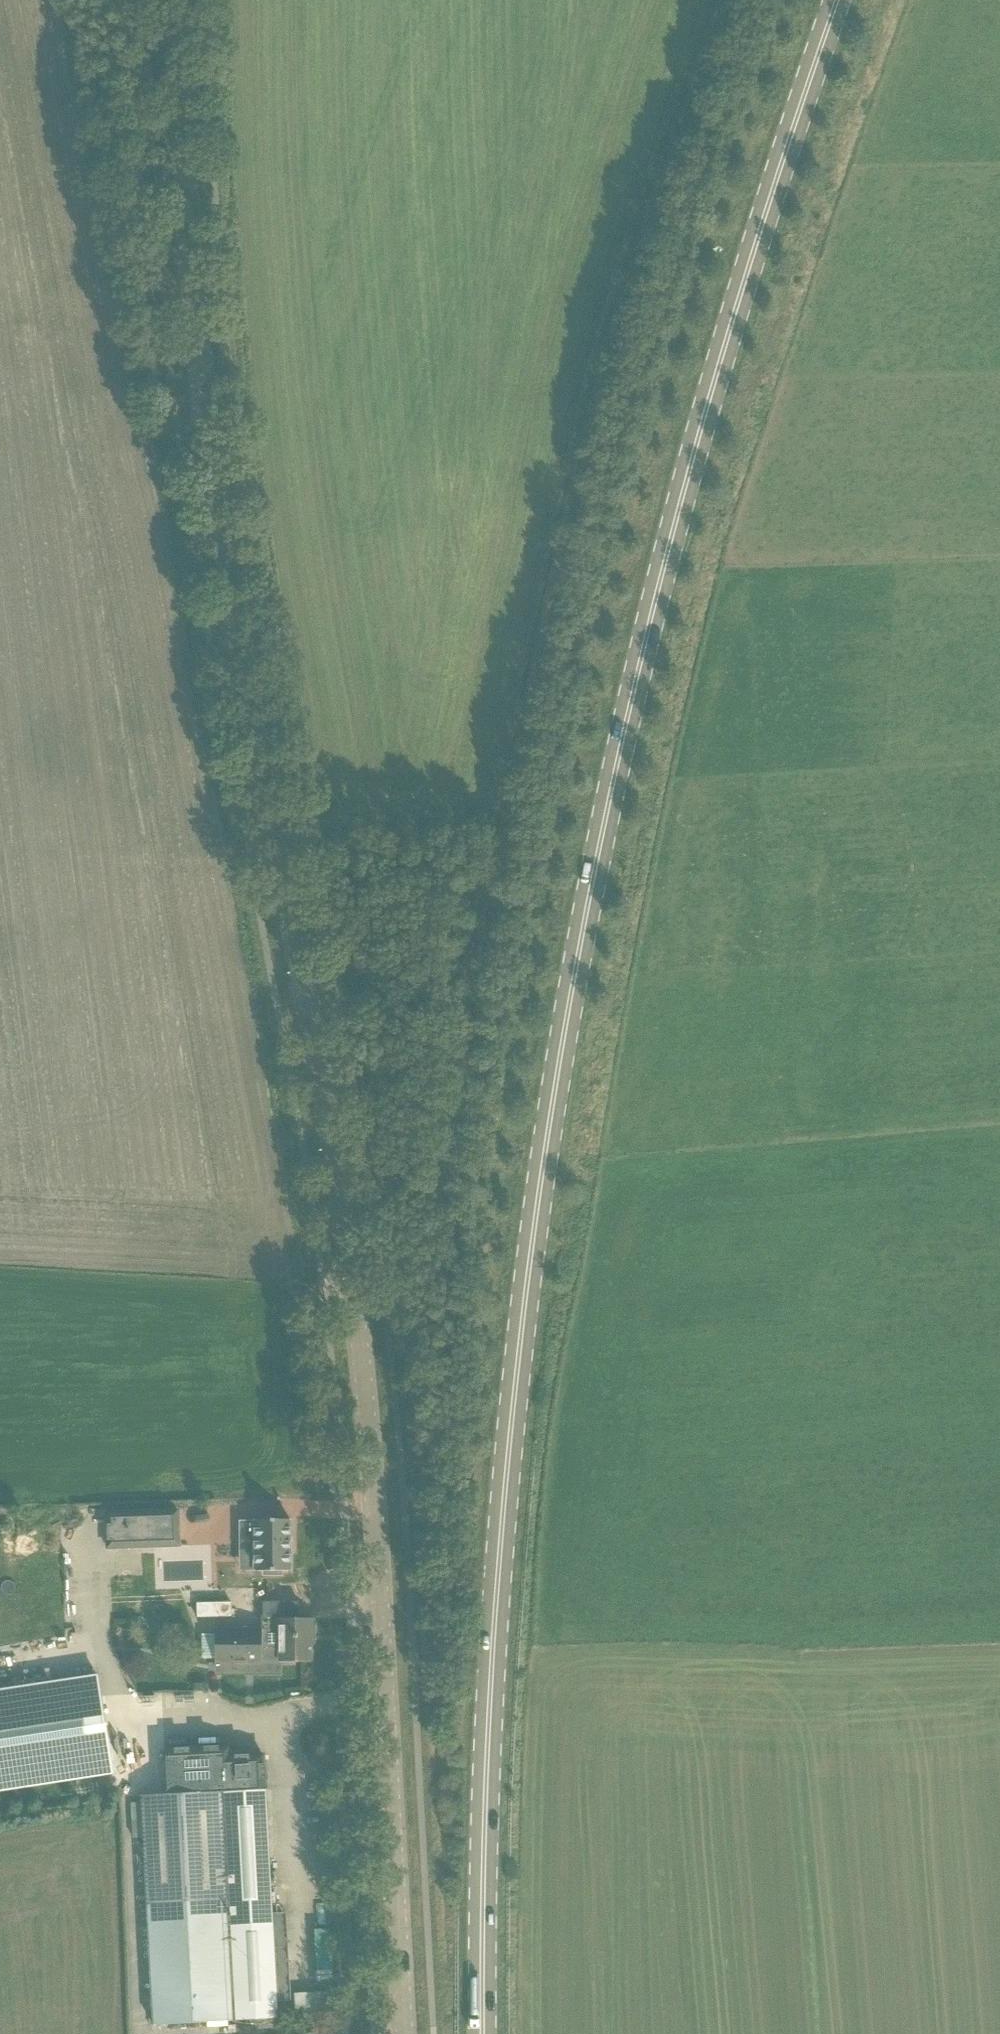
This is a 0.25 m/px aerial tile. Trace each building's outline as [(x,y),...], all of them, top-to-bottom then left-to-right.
[(177,1511),(106,1513),(107,1549),(178,1546),(177,1511)] [(255,1534),(242,1534),(242,1551),(255,1551),(255,1572),(264,1572),(264,1575),(283,1575),(283,1572),(292,1572),(291,1521),(255,1521),(255,1534)] [(196,1569),(196,1587),(230,1587),(230,1568),(196,1569)] [(290,1585),(261,1585),(261,1617),(280,1617),(280,1619),(310,1618),(310,1585),(290,1585)] [(262,1627),(214,1627),(214,1635),(215,1659),(215,1664),(236,1664),(280,1664),(280,1663),(311,1662),(311,1636),(313,1636),(313,1619),(310,1619),(310,1618),(280,1619),(280,1617),(261,1617),(262,1627)] [(0,1690),(0,1791),(112,1775),(97,1675),(0,1690)] [(202,1683),(193,1684),(194,1691),(203,1691),(202,1683)] [(165,1751),(167,1795),(221,1792),(265,1789),(263,1756),(225,1758),(225,1748),(165,1751)] [(265,1789),(221,1792),(226,1901),(232,2021),(277,2019),(265,1789)] [(232,2021),(221,1792),(167,1795),(139,1796),(151,2025),(232,2021)] [(315,1929),(317,1978),(333,1977),(331,1928),(315,1929)]
